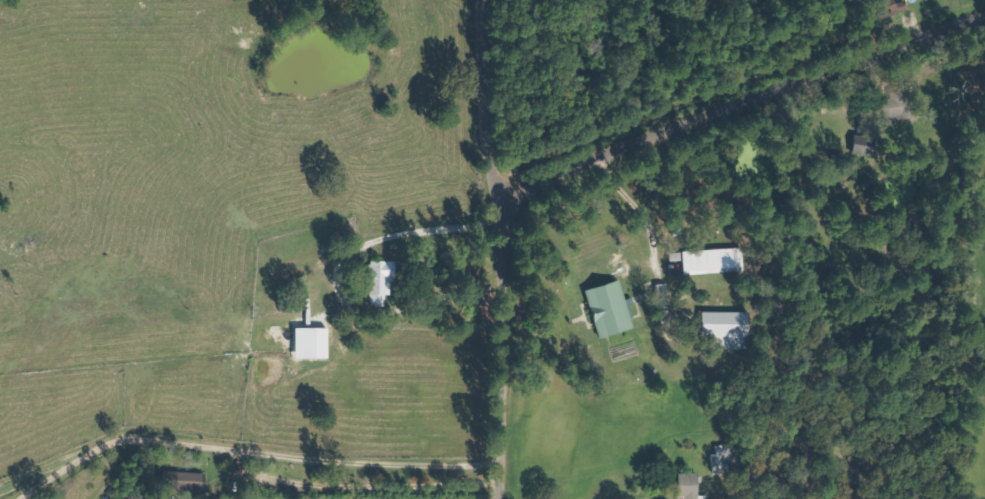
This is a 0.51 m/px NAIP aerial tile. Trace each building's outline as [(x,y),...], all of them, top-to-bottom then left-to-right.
[(875,155),(876,137),(857,136),(856,154),(875,155)] [(686,251),(687,274),(746,272),(745,249),(686,251)] [(388,295),(396,295),(397,262),(374,261),(373,306),(388,307),(388,295)] [(637,329),(625,281),(589,290),(601,338),(637,329)] [(705,337),(721,337),(721,349),(753,349),(753,312),(705,312),(705,337)] [(719,447),(720,454),(714,455),(717,475),(736,472),(732,444),(719,447)] [(206,490),(207,473),(167,472),(166,488),(206,490)] [(702,496),(702,474),(682,474),(681,497),(686,497),(686,498),(710,498),(710,496),(702,496)]
